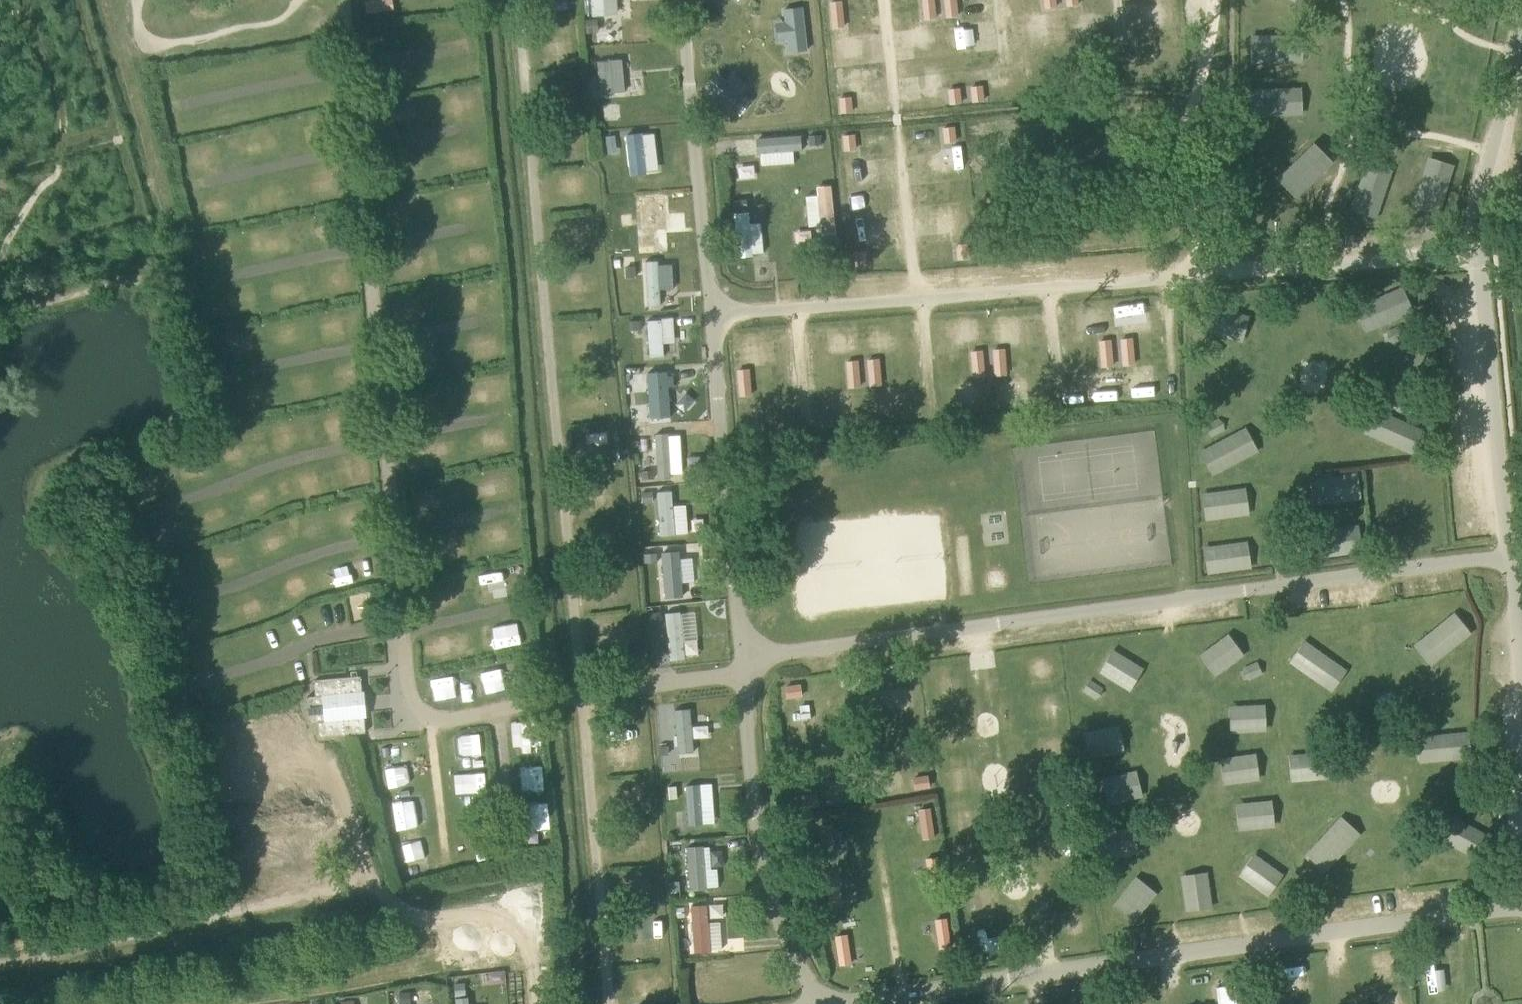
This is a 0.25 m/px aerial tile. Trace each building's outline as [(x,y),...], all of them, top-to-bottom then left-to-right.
[(392,8),(390,0),(364,0),(363,0),(365,13),(392,8)] [(588,15),(614,14),(614,0),(587,0),(588,15)] [(899,14),(910,58),(935,52),(931,35),(945,32),(941,16),(929,19),(926,8),(899,14)] [(798,34),(783,35),(785,62),(816,60),(813,14),(797,15),(798,34)] [(930,59),(932,68),(911,73),(917,99),(955,89),(946,55),(930,59)] [(620,59),(595,60),(596,91),(621,90),(620,59)] [(654,172),(653,131),(622,133),(624,173),(654,172)] [(755,136),(756,164),(793,162),(792,150),(801,150),(800,134),(755,136)] [(1261,169),(1262,145),(1234,144),(1233,168),(1261,169)] [(804,228),(793,229),(793,242),(834,240),(832,184),(812,185),(812,193),(802,194),(804,228)] [(655,228),(663,227),(662,198),(635,199),(637,248),(656,247),(655,228)] [(759,221),(748,221),(747,210),(733,211),(735,255),(760,254),(759,221)] [(850,234),(853,254),(875,251),(872,231),(850,234)] [(643,307),(671,307),(672,262),(643,262),(643,307)] [(1359,330),(1407,317),(1400,290),(1352,303),(1359,330)] [(1190,331),(1241,339),(1245,312),(1195,304),(1190,331)] [(645,357),(660,356),(660,342),(672,342),(671,316),(643,317),(645,357)] [(663,381),(663,371),(649,372),(650,415),(677,414),(676,381),(663,381)] [(1371,405),(1359,431),(1401,450),(1413,424),(1371,405)] [(1246,427),(1196,446),(1206,472),(1256,453),(1246,427)] [(586,433),(587,458),(610,456),(608,432),(586,433)] [(650,433),(651,477),(681,475),(679,432),(650,433)] [(1358,500),(1357,472),(1309,475),(1310,502),(1358,500)] [(1241,485),(1197,493),(1202,520),(1246,512),(1241,485)] [(430,497),(440,496),(439,487),(410,491),(413,509),(431,507),(430,497)] [(666,514),(687,512),(686,491),(649,494),(651,516),(666,514)] [(1357,551),(1354,524),(1310,529),(1313,556),(1357,551)] [(686,527),(665,528),(665,568),(687,567),(686,527)] [(1247,541),(1201,544),(1202,571),(1249,568),(1247,541)] [(514,567),(492,570),(494,591),(517,588),(514,567)] [(665,657),(695,655),(695,638),(680,639),(678,609),(662,610),(665,657)] [(1453,611),(1409,642),(1426,665),(1469,634),(1453,611)] [(1195,654),(1211,676),(1242,654),(1225,632),(1195,654)] [(1300,638),(1285,661),(1332,692),(1348,669),(1300,638)] [(1095,671),(1126,690),(1141,666),(1109,647),(1095,671)] [(491,664),(466,669),(470,691),(496,686),(491,664)] [(316,696),(307,697),(309,721),(318,721),(319,737),(366,732),(364,717),(367,717),(364,690),(362,690),(361,675),(314,679),(316,696)] [(798,683),(783,684),(783,695),(798,695),(798,683)] [(908,689),(887,690),(887,703),(909,701),(908,689)] [(1224,704),(1226,731),(1264,730),(1262,702),(1224,704)] [(690,737),(707,737),(707,724),(689,725),(688,708),(670,708),(672,751),(691,751),(690,737)] [(930,726),(935,754),(958,750),(953,722),(930,726)] [(1117,725),(1082,729),(1085,755),(1120,752),(1117,725)] [(1452,734),(1416,733),(1416,759),(1452,759),(1452,734)] [(470,760),(481,759),(479,735),(468,736),(470,760)] [(1216,757),(1220,784),(1257,778),(1253,751),(1216,757)] [(521,761),(521,784),(542,783),(541,760),(521,761)] [(380,769),(384,781),(401,776),(397,764),(380,769)] [(1097,778),(1104,804),(1143,794),(1135,767),(1097,778)] [(683,783),(685,824),(712,823),(710,781),(683,783)] [(386,802),(391,820),(415,814),(410,796),(386,802)] [(1270,799),(1233,801),(1234,828),(1271,827),(1270,799)] [(528,805),(529,827),(547,826),(546,804),(528,805)] [(917,807),(918,837),(932,837),(931,807),(917,807)] [(1430,834),(1464,852),(1477,828),(1443,809),(1430,834)] [(1304,851),(1324,870),(1359,834),(1338,814),(1304,851)] [(812,824),(813,853),(833,852),(832,823),(812,824)] [(1094,830),(1099,858),(1136,852),(1132,825),(1094,830)] [(426,836),(395,844),(402,868),(432,860),(426,836)] [(721,864),(721,851),(708,851),(708,844),(683,845),(685,888),(716,887),(715,864),(721,864)] [(1251,852),(1234,874),(1265,897),(1282,875),(1251,852)] [(1183,909),(1210,906),(1204,870),(1178,874),(1183,909)] [(839,902),(838,872),(823,873),(825,903),(839,902)] [(1133,920),(1155,892),(1133,875),(1111,904),(1133,920)] [(687,901),(689,950),(719,949),(718,921),(703,921),(702,900),(687,901)] [(704,904),(706,920),(720,918),(718,903),(704,904)] [(846,933),(831,934),(832,965),(848,964),(846,933)] [(725,968),(694,970),(695,1003),(727,1002),(725,968)] [(1306,978),(1276,980),(1277,1001),(1307,999),(1306,978)] [(1231,982),(1210,982),(1209,1003),(1230,1003),(1231,982)]
